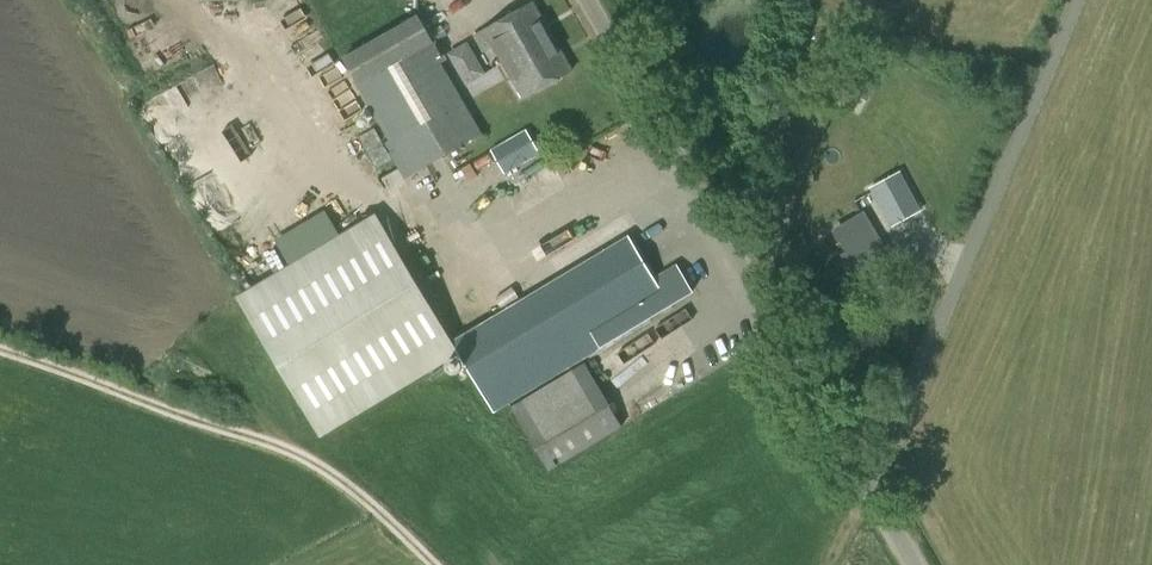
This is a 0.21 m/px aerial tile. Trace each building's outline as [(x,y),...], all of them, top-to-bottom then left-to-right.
[(503,65),(552,36),(533,3),(474,37),(484,54),(493,48),(503,65)] [(387,190),(404,180),(483,133),(432,46),(435,43),(417,15),(341,59),(394,151),(390,153),(398,170),(381,180),(387,190)] [(572,71),(552,36),(503,65),(523,99),(572,71)] [(526,129),(490,150),(515,192),(550,171),(526,129)] [(921,211),(900,172),(869,189),(891,228),(921,211)] [(863,215),(836,231),(850,253),(845,256),(866,291),(898,272),(863,215)] [(374,217),(239,299),(238,298),(228,305),(233,313),(242,307),(321,438),(458,355),(494,411),(507,405),(581,359),(603,347),(593,330),(630,308),(659,284),(629,236),(451,343),(374,217)] [(622,427),(584,363),(509,408),(548,471),(622,427)]
